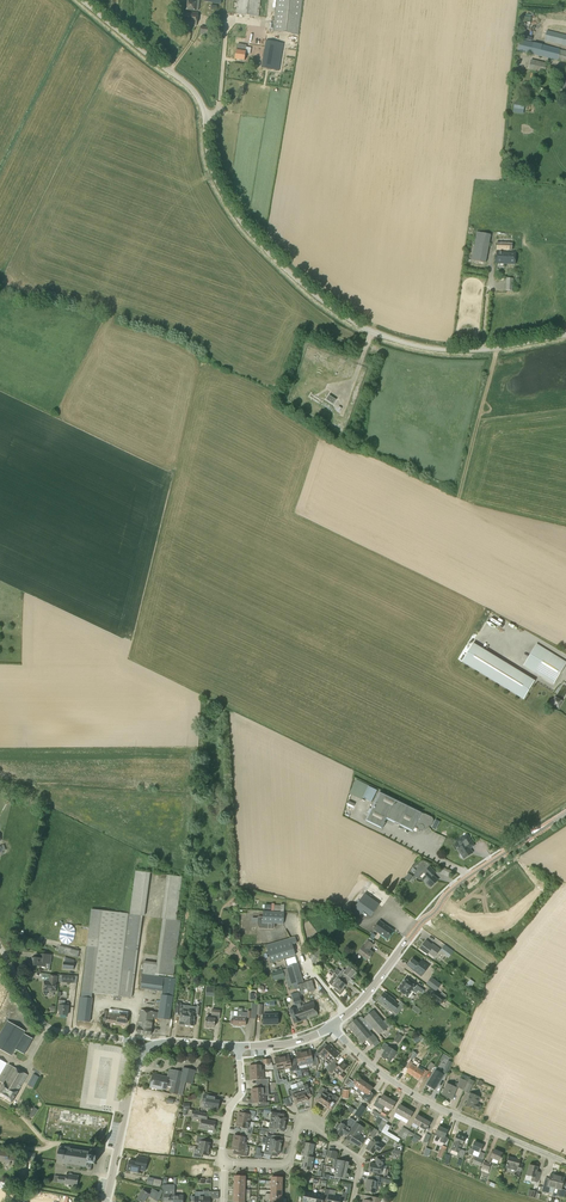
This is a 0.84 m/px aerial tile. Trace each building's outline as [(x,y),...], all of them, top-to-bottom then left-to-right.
[(261,0),(237,0),(236,14),(259,17),(261,0)] [(302,0),(277,0),(273,31),(298,34),(302,0)] [(198,13),(198,8),(186,6),(185,11),(183,11),(182,24),(196,26),(198,13)] [(213,35),(214,28),(201,27),(200,34),(213,35)] [(547,31),(544,41),(565,46),(565,35),(547,31)] [(278,71),(283,44),(266,41),(261,68),(278,71)] [(525,42),(522,52),(565,63),(565,51),(525,42)] [(245,52),(246,46),(238,44),(237,51),(236,51),(235,59),(245,60),(246,52),(245,52)] [(557,75),(559,68),(547,65),(547,63),(531,60),(528,70),(545,73),(545,72),(557,75)] [(485,263),(491,235),(476,232),(471,260),(485,263)] [(512,251),(512,243),(512,238),(497,237),(496,250),(512,251)] [(515,264),(516,252),(496,252),(496,264),(515,264)] [(333,404),(336,400),(328,395),(326,400),(333,404)] [(523,653),(499,641),(496,646),(498,647),(496,651),(519,662),(523,653)] [(473,643),(462,662),(523,699),(526,694),(534,682),(535,681),(527,676),(516,669),(507,664),(496,657),(475,645),(473,643)] [(565,663),(565,662),(537,644),(523,666),(553,684),(565,663)] [(371,802),(377,790),(368,786),(363,798),(371,802)] [(423,815),(421,814),(422,812),(380,791),(364,821),(380,829),(385,819),(411,831),(414,826),(417,827),(417,828),(418,829),(419,830),(420,830),(422,829),(423,828),(423,829),(432,822),(433,820),(433,818),(432,817),(431,816),(424,813),(423,815)] [(463,858),(472,852),(469,848),(474,845),(466,834),(457,840),(461,846),(457,848),(460,853),(460,854),(459,855),(460,857),(462,857),(463,856),(463,858)] [(431,887),(437,880),(432,875),(435,873),(429,867),(424,872),(426,874),(422,879),(427,883),(426,884),(428,887),(429,886),(431,887)] [(150,873),(135,871),(130,913),(128,913),(91,909),(82,992),(93,993),(132,998),(143,916),(144,916),(150,873)] [(176,920),(182,877),(167,875),(161,918),(163,919),(157,963),(144,961),(140,988),(162,991),(161,994),(158,1013),(154,1012),(140,1010),(137,1033),(151,1035),(153,1018),(170,1020),(173,998),(174,991),(176,978),(164,977),(159,976),(159,975),(173,977),(181,920),(176,920)] [(371,916),(379,904),(364,893),(352,911),(359,916),(363,911),(371,916)] [(284,924),(284,912),(264,911),(263,916),(263,917),(259,916),(257,918),(257,923),(258,926),(260,928),(273,929),(275,927),(275,923),(284,924)] [(387,939),(393,931),(379,921),(373,929),(387,939)] [(271,962),(295,955),(292,944),(297,943),(295,937),(290,938),(266,945),(271,962)] [(370,949),(373,944),(368,940),(363,946),(358,953),(367,960),(373,953),(368,949),(369,948),(370,949)] [(432,945),(425,941),(420,948),(427,954),(429,952),(434,956),(439,950),(432,944),(432,945)] [(320,947),(319,946),(318,947),(313,954),(318,958),(328,945),(324,942),(320,947)] [(78,955),(79,950),(60,945),(58,950),(78,955)] [(453,951),(445,945),(440,951),(449,957),(453,951)] [(313,964),(318,958),(313,954),(312,953),(310,957),(313,964)] [(51,964),(51,955),(42,954),(41,958),(33,957),(32,965),(45,967),(46,963),(51,964)] [(419,964),(412,959),(407,965),(414,970),(417,967),(422,970),(424,967),(419,963),(419,964)] [(285,977),(288,986),(289,986),(291,985),(303,982),(297,963),(286,966),(286,969),(279,971),(278,968),(277,969),(275,970),(275,972),(272,973),(274,980),(277,979),(285,977)] [(338,974),(348,982),(356,972),(349,966),(345,970),(343,969),(341,972),(336,968),(334,971),(338,974)] [(348,982),(338,974),(336,977),(334,975),(328,983),(333,986),(335,988),(334,990),(340,995),(345,989),(343,988),(348,982)] [(56,991),(57,976),(50,975),(49,982),(45,981),(44,990),(56,991)] [(73,983),(74,975),(62,975),(62,982),(73,983)] [(441,985),(431,977),(426,984),(436,991),(441,985)] [(415,986),(405,978),(402,982),(400,985),(400,986),(397,989),(407,997),(412,990),(417,994),(419,991),(422,993),(424,990),(416,984),(415,986)] [(471,988),(475,982),(470,979),(466,984),(471,988)] [(215,997),(216,987),(206,987),(206,996),(215,997)] [(92,998),(93,993),(82,992),(81,997),(80,997),(77,1021),(90,1022),(93,998),(92,998)] [(303,1005),(298,992),(291,994),(295,1008),(289,1010),(294,1023),(317,1015),(313,1002),(303,1005)] [(394,1012),(400,1005),(395,1001),(384,992),(378,1000),(389,1009),(389,1008),(394,1012)] [(442,1003),(445,999),(436,992),(432,996),(442,1003)] [(67,1015),(68,1004),(65,1004),(65,1001),(60,1000),(59,1010),(60,1010),(60,1014),(67,1015)] [(189,1017),(190,1006),(180,1005),(179,1010),(182,1010),(180,1024),(184,1025),(185,1017),(189,1017)] [(185,1017),(184,1025),(194,1026),(196,1012),(197,1012),(197,1007),(190,1006),(189,1017),(185,1017)] [(126,1024),(128,1015),(118,1014),(119,1011),(110,1009),(108,1022),(119,1024),(119,1022),(126,1024)] [(365,1018),(373,1028),(379,1035),(388,1027),(373,1010),(364,1017),(365,1018)] [(271,1014),(271,1011),(266,1012),(267,1014),(263,1014),(263,1024),(278,1024),(278,1014),(271,1014)] [(248,1018),(248,1012),(237,1012),(237,1016),(234,1016),(234,1019),(231,1019),(230,1021),(230,1023),(231,1024),(234,1024),(233,1026),(239,1026),(239,1025),(245,1026),(246,1018),(248,1018)] [(214,1027),(215,1018),(206,1017),(205,1026),(206,1026),(206,1027),(207,1027),(209,1027),(210,1027),(210,1026),(214,1027)] [(373,1028),(365,1018),(364,1019),(362,1017),(360,1017),(358,1018),(354,1021),(353,1019),(350,1021),(351,1023),(348,1026),(362,1043),(367,1039),(372,1044),(378,1040),(373,1034),(372,1035),(369,1031),(373,1028)] [(25,1031),(8,1021),(0,1034),(0,1049),(11,1056),(25,1031)] [(398,1043),(403,1036),(398,1033),(394,1040),(398,1043)] [(326,1058),(334,1049),(332,1047),(332,1046),(331,1044),(330,1045),(329,1045),(328,1044),(324,1049),(321,1047),(316,1052),(316,1055),(317,1056),(320,1053),(326,1058)] [(394,1057),(396,1054),(395,1054),(396,1052),(387,1046),(385,1051),(386,1051),(382,1057),(390,1062),(393,1057),(394,1057)] [(334,1049),(326,1058),(331,1063),(339,1054),(338,1053),(339,1053),(339,1052),(337,1051),(336,1051),(334,1049)] [(302,1052),(305,1064),(313,1062),(311,1050),(302,1052)] [(412,1060),(417,1054),(413,1050),(408,1057),(412,1060)] [(299,1065),(305,1064),(302,1052),(296,1053),(299,1065)] [(281,1057),(284,1068),(292,1067),(289,1055),(281,1057)] [(277,1070),(284,1068),(281,1057),(274,1058),(277,1070)] [(447,1074),(452,1062),(448,1060),(443,1073),(447,1074)] [(341,1080),(345,1076),(342,1073),(348,1067),(342,1061),(334,1070),(339,1075),(337,1077),(341,1080)] [(412,1076),(417,1068),(412,1065),(413,1063),(410,1061),(406,1067),(409,1069),(407,1072),(412,1076)] [(17,1091),(18,1092),(27,1075),(14,1068),(14,1067),(9,1064),(0,1079),(0,1081),(5,1083),(17,1091)] [(251,1073),(263,1072),(262,1064),(250,1065),(251,1073)] [(192,1083),(195,1070),(183,1068),(182,1072),(170,1069),(168,1077),(159,1075),(158,1077),(153,1076),(150,1087),(161,1089),(161,1088),(166,1089),(167,1086),(171,1087),(170,1093),(182,1095),(185,1082),(192,1083)] [(417,1068),(412,1076),(418,1080),(420,1076),(423,1078),(427,1071),(423,1069),(422,1071),(417,1068)] [(435,1090),(443,1075),(435,1070),(426,1085),(435,1090)] [(263,1072),(251,1073),(251,1080),(263,1079),(263,1072)] [(33,1088),(39,1077),(33,1074),(27,1084),(33,1088)] [(464,1089),(468,1081),(466,1080),(468,1076),(462,1074),(458,1084),(456,1083),(454,1087),(447,1084),(442,1095),(452,1099),(457,1086),(464,1089)] [(359,1094),(367,1084),(360,1079),(358,1082),(354,1079),(353,1081),(349,1078),(345,1083),(352,1088),(354,1084),(356,1085),(355,1086),(358,1088),(356,1091),(359,1094)] [(469,1093),(474,1081),(469,1079),(463,1091),(469,1093)] [(17,1091),(5,1083),(0,1091),(0,1096),(11,1102),(17,1091)] [(252,1088),(252,1096),(268,1095),(267,1083),(256,1084),(257,1088),(252,1088)] [(297,1088),(302,1102),(308,1100),(305,1092),(309,1091),(307,1084),(297,1088)] [(367,1084),(359,1094),(363,1096),(361,1098),(366,1101),(369,1096),(368,1095),(373,1088),(367,1084)] [(321,1105),(329,1093),(326,1091),(327,1090),(322,1087),(318,1092),(321,1095),(317,1101),(321,1105)] [(296,1104),(302,1102),(297,1088),(288,1091),(290,1097),(293,1096),(296,1104)] [(329,1093),(321,1105),(327,1109),(332,1102),(335,1104),(339,1098),(334,1094),(333,1095),(330,1093),(329,1094),(329,1093)] [(479,1110),(481,1106),(477,1104),(479,1097),(470,1093),(468,1098),(469,1098),(466,1105),(471,1107),(472,1108),(474,1109),(474,1108),(479,1110)] [(218,1110),(219,1101),(210,1100),(211,1096),(204,1094),(203,1101),(206,1102),(205,1108),(218,1110)] [(265,1095),(252,1096),(253,1103),(265,1102),(265,1095)] [(384,1106),(389,1098),(383,1095),(378,1103),(384,1106)] [(389,1098),(384,1106),(391,1110),(396,1102),(389,1098)] [(371,1112),(375,1105),(371,1102),(367,1109),(371,1112)] [(360,1118),(367,1108),(361,1104),(354,1114),(360,1118)] [(402,1116),(406,1108),(400,1105),(395,1113),(402,1116)] [(406,1108),(402,1116),(408,1120),(413,1112),(406,1108)] [(214,1130),(215,1122),(207,1120),(208,1113),(192,1110),(191,1118),(201,1120),(200,1128),(214,1130)] [(238,1120),(249,1122),(250,1118),(252,1119),(255,1117),(255,1115),(239,1112),(238,1120)] [(385,1126),(389,1119),(380,1114),(379,1116),(379,1117),(378,1119),(381,1121),(376,1129),(376,1130),(378,1131),(381,1132),(385,1126)] [(270,1122),(286,1125),(287,1118),(271,1115),(270,1122)] [(418,1126),(423,1118),(417,1115),(413,1123),(418,1126)] [(423,1118),(418,1126),(426,1130),(430,1122),(423,1118)] [(249,1126),(249,1122),(238,1120),(236,1127),(248,1129),(247,1133),(251,1134),(252,1134),(253,1127),(249,1126)] [(284,1131),(286,1125),(270,1122),(269,1128),(284,1131)] [(360,1147),(365,1139),(359,1135),(361,1131),(358,1129),(360,1125),(356,1122),(349,1133),(353,1135),(349,1141),(353,1144),(354,1143),(360,1147)] [(347,1127),(341,1123),(340,1124),(338,1123),(335,1127),(337,1129),(335,1132),(341,1136),(346,1130),(349,1132),(353,1126),(349,1124),(347,1127)] [(389,1128),(385,1126),(381,1132),(390,1137),(392,1134),(387,1131),(389,1128)] [(445,1144),(448,1137),(445,1136),(447,1130),(439,1126),(436,1133),(435,1135),(441,1138),(440,1142),(445,1144)] [(401,1138),(406,1129),(403,1127),(398,1135),(401,1138)] [(376,1130),(376,1129),(374,1128),(370,1136),(374,1138),(378,1131),(376,1130)] [(413,1136),(414,1134),(406,1129),(401,1138),(405,1140),(408,1134),(413,1136)] [(251,1134),(247,1133),(246,1133),(245,1137),(235,1135),(233,1142),(245,1144),(247,1137),(251,1138),(251,1134)] [(267,1134),(266,1143),(281,1146),(283,1141),(274,1139),(275,1135),(267,1134)] [(392,1134),(390,1137),(398,1142),(400,1139),(392,1134)] [(462,1145),(465,1138),(457,1134),(454,1142),(451,1150),(459,1153),(462,1145)] [(381,1141),(381,1139),(379,1138),(377,1139),(376,1141),(373,1139),(366,1149),(373,1154),(380,1143),(381,1141)] [(198,1148),(210,1150),(211,1143),(196,1140),(196,1143),(199,1143),(198,1148)] [(245,1144),(233,1142),(232,1150),(244,1152),(245,1147),(247,1147),(247,1145),(245,1144)] [(303,1149),(313,1151),(315,1144),(304,1142),(303,1149)] [(480,1152),(483,1145),(475,1142),(472,1149),(470,1148),(468,1153),(472,1155),(474,1150),(480,1152)] [(266,1143),(264,1154),(265,1154),(271,1155),(271,1152),(280,1153),(281,1146),(266,1143)] [(88,1151),(70,1149),(70,1147),(59,1146),(56,1163),(67,1164),(67,1166),(81,1168),(81,1167),(86,1167),(87,1169),(89,1169),(91,1168),(91,1163),(95,1164),(96,1156),(93,1155),(93,1151),(92,1150),(90,1149),(89,1150),(88,1151)] [(437,1157),(442,1159),(446,1149),(441,1147),(437,1157)] [(209,1156),(210,1150),(198,1148),(198,1149),(195,1149),(194,1153),(197,1154),(209,1156)] [(312,1157),(313,1151),(303,1149),(302,1156),(303,1156),(312,1157)] [(332,1151),(328,1150),(327,1157),(330,1158),(336,1159),(337,1155),(338,1156),(338,1154),(336,1151),(332,1150),(332,1151)] [(502,1153),(494,1150),(493,1152),(491,1151),(487,1161),(491,1163),(493,1158),(499,1161),(502,1153)] [(18,1158),(19,1154),(0,1151),(0,1161),(5,1162),(4,1163),(17,1165),(18,1158)] [(34,1160),(36,1153),(26,1152),(25,1158),(34,1160)] [(146,1168),(148,1158),(137,1156),(136,1162),(129,1161),(127,1170),(138,1172),(140,1167),(146,1168)] [(314,1157),(312,1157),(303,1156),(302,1162),(313,1164),(314,1157)] [(480,1167),(483,1159),(475,1156),(472,1163),(480,1167)] [(518,1167),(520,1160),(509,1157),(506,1168),(517,1171),(515,1179),(518,1180),(521,1172),(517,1171),(518,1167)] [(383,1165),(384,1160),(377,1158),(376,1164),(370,1163),(369,1172),(381,1174),(383,1165)] [(336,1168),(347,1170),(348,1168),(349,1168),(350,1167),(351,1166),(350,1165),(348,1165),(349,1162),(338,1160),(336,1168)] [(489,1170),(491,1164),(484,1161),(482,1167),(489,1170)] [(311,1171),(313,1164),(302,1162),(301,1169),(311,1171)] [(538,1183),(540,1175),(536,1174),(538,1167),(529,1165),(527,1175),(532,1176),(531,1181),(538,1183)] [(346,1173),(347,1170),(336,1168),(334,1176),(345,1179),(346,1176),(347,1176),(348,1176),(349,1174),(348,1174),(346,1173)] [(77,1186),(78,1176),(66,1174),(66,1177),(59,1176),(58,1183),(65,1184),(77,1186)] [(554,1187),(557,1177),(550,1175),(547,1185),(554,1187)] [(554,1187),(552,1196),(553,1196),(554,1197),(555,1196),(556,1196),(557,1196),(564,1197),(565,1191),(565,1190),(562,1189),(564,1179),(557,1177),(554,1187)] [(161,1188),(163,1180),(153,1178),(152,1186),(161,1188)] [(381,1186),(381,1182),(367,1179),(366,1184),(368,1184),(366,1191),(375,1193),(377,1186),(381,1186)] [(175,1185),(162,1184),(162,1189),(165,1189),(164,1201),(169,1201),(183,1201),(183,1196),(174,1195),(174,1190),(175,1190),(175,1185)] [(159,1192),(153,1188),(150,1192),(149,1192),(148,1193),(143,1190),(137,1200),(140,1201),(144,1201),(148,1196),(154,1199),(159,1192)] [(324,1197),(328,1198),(327,1201),(334,1201),(335,1196),(329,1194),(330,1190),(325,1189),(324,1195),(324,1197)] [(219,1192),(203,1191),(203,1197),(195,1196),(195,1197),(191,1196),(191,1201),(195,1201),(210,1201),(210,1197),(211,1197),(211,1198),(219,1199),(219,1192)] [(311,1192),(305,1191),(302,1201),(303,1201),(309,1201),(311,1192)] [(318,1194),(311,1192),(309,1201),(316,1201),(318,1194)] [(334,1201),(341,1201),(346,1201),(347,1193),(343,1192),(342,1197),(335,1196),(334,1201)] [(324,1197),(324,1195),(318,1194),(316,1201),(322,1201),(324,1197)]
